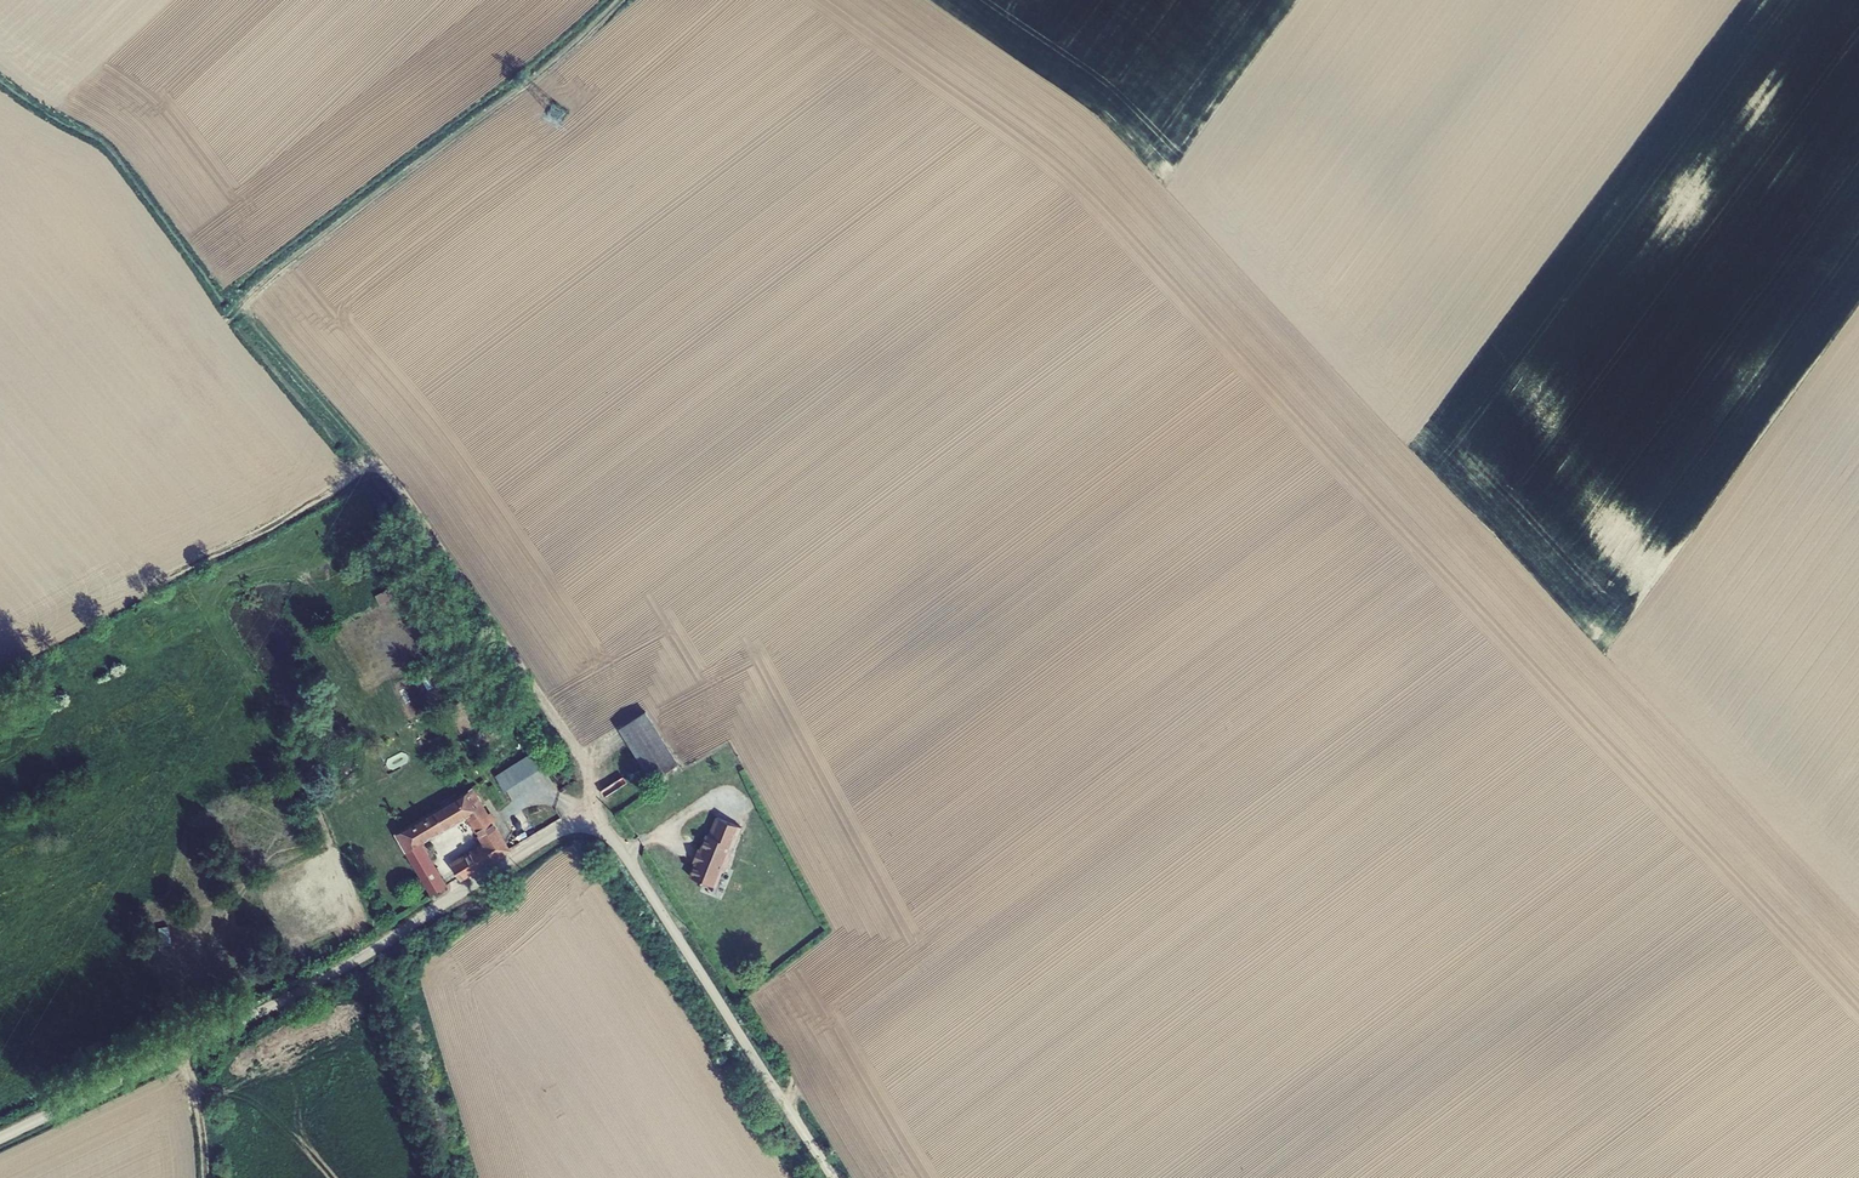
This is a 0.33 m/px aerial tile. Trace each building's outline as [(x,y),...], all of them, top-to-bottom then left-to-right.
[(397,596),(392,587),(376,596),(381,605),(397,596)] [(647,712),(619,730),(653,783),(680,764),(647,712)] [(534,752),(496,776),(505,792),(544,768),(534,752)] [(450,864),(461,883),(511,851),(497,828),(494,823),(489,815),(473,788),(394,835),(430,897),(447,886),(422,844),(466,819),(481,843),(480,845),(450,864)] [(695,864),(690,878),(717,888),(724,870),(727,871),(732,858),(730,857),(734,847),(735,847),(743,828),(717,817),(709,836),(706,835),(701,849),(699,849),(693,863),(695,864)] [(163,944),(173,944),(173,926),(163,925),(163,944)]
